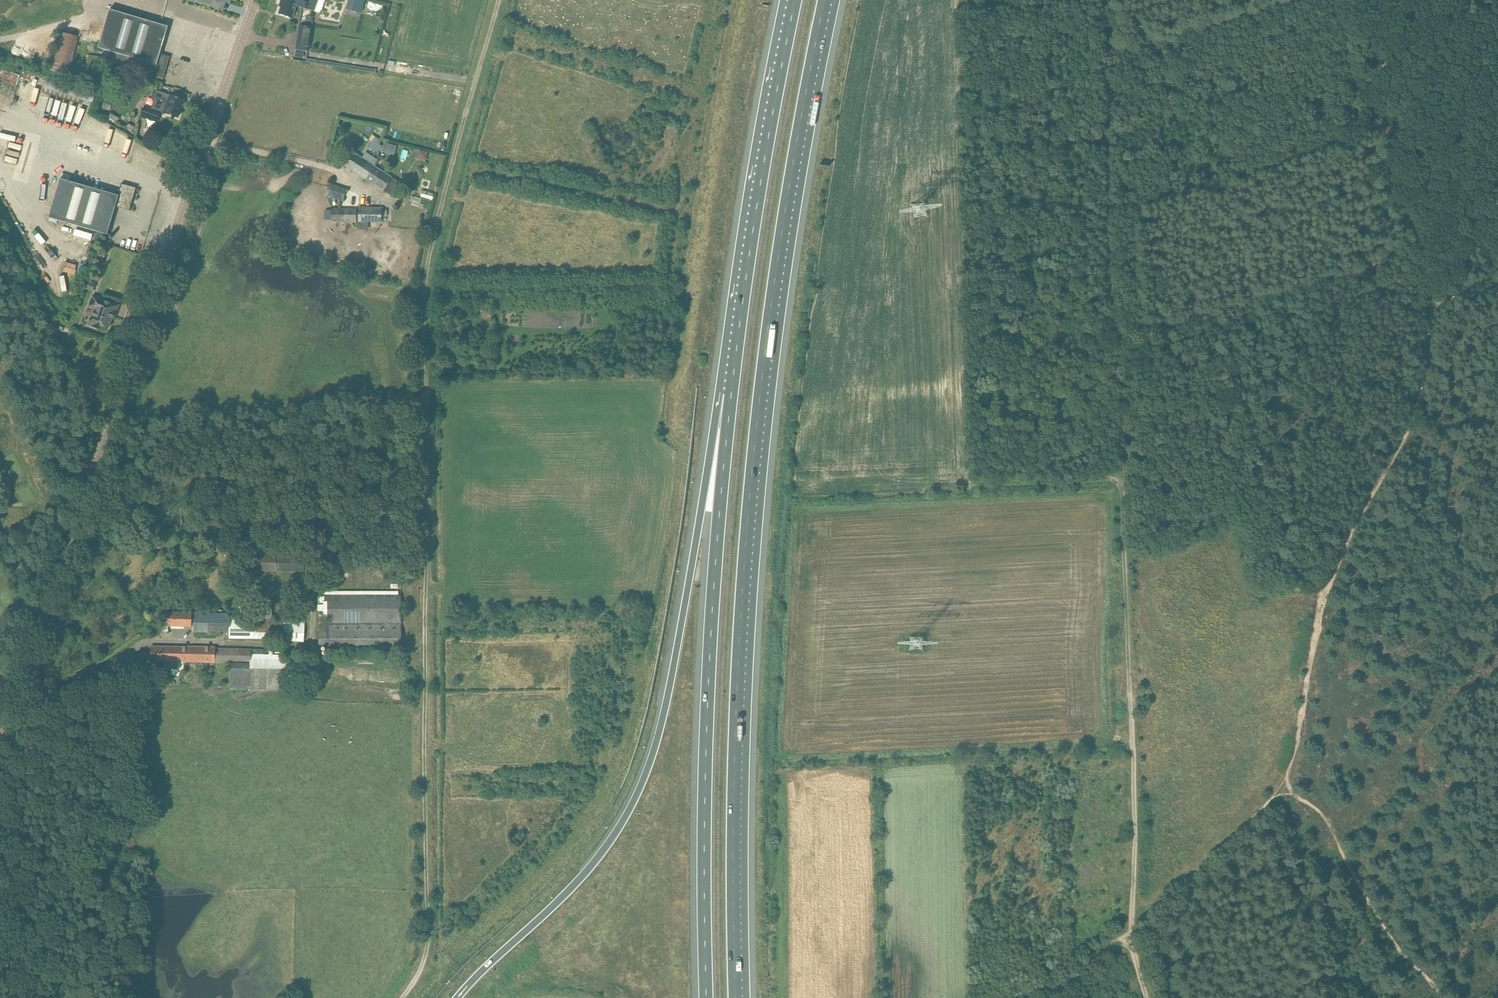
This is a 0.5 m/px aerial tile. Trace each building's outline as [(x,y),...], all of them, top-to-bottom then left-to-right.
[(279,14),(292,18),(296,5),(314,11),(319,0),(284,0),(279,14)] [(361,12),(364,0),(349,0),(347,8),(361,12)] [(110,9),(101,40),(159,57),(168,26),(110,9)] [(303,9),(300,19),(334,31),(337,21),(303,9)] [(295,49),(308,51),(312,27),(299,25),(295,49)] [(61,32),(52,70),(68,74),(77,35),(61,32)] [(159,57),(101,40),(98,48),(109,51),(105,62),(163,79),(164,78),(163,78),(168,60),(159,57)] [(88,54),(85,78),(98,79),(101,56),(88,54)] [(43,91),(81,103),(86,91),(47,79),(43,91)] [(171,95),(158,91),(155,98),(158,99),(154,109),(145,106),(141,117),(157,123),(160,113),(164,115),(165,113),(178,117),(184,100),(171,95)] [(383,148),(373,141),(369,147),(379,153),(383,148)] [(395,147),(386,145),(385,152),(393,154),(395,147)] [(417,158),(427,161),(430,152),(420,148),(417,158)] [(345,166),(366,180),(374,166),(375,166),(374,166),(378,161),(366,153),(363,158),(354,153),(345,166)] [(374,166),(366,180),(389,194),(397,181),(375,166),(374,166)] [(118,196),(60,179),(49,217),(107,234),(115,206),(130,211),(136,188),(121,183),(118,196)] [(346,189),(332,185),(330,185),(327,196),(342,200),(346,189)] [(434,194),(423,190),(421,197),(432,200),(434,194)] [(358,207),(358,228),(369,228),(369,222),(382,222),(382,208),(358,207)] [(357,223),(356,208),(332,208),(332,210),(325,210),(325,219),(332,220),(331,222),(357,223)] [(94,309),(89,325),(98,328),(99,325),(109,328),(112,318),(114,319),(119,305),(93,296),(89,307),(94,309)] [(161,543),(152,540),(151,544),(159,548),(161,543)] [(304,545),(249,545),(249,571),(303,571),(304,545)] [(204,554),(200,556),(208,564),(211,562),(204,554)] [(401,595),(391,595),(328,595),(328,623),(327,623),(327,626),(319,626),(319,646),(326,646),(326,652),(401,652),(402,622),(401,623),(401,595)] [(166,612),(166,626),(191,627),(191,613),(166,612)] [(193,612),(193,632),(221,632),(225,632),(230,632),(230,638),(266,638),(285,639),(284,640),(304,641),(305,620),(287,619),(272,618),(272,617),(260,617),(210,616),(211,613),(194,613),(193,612)] [(191,647),(152,646),(151,660),(166,661),(166,669),(178,669),(178,661),(191,661),(191,662),(215,662),(215,663),(231,663),(231,689),(285,690),(285,680),(308,680),(309,660),(285,660),(278,659),(278,655),(264,655),(264,649),(251,649),(215,648),(215,647),(191,646),(191,647)]
